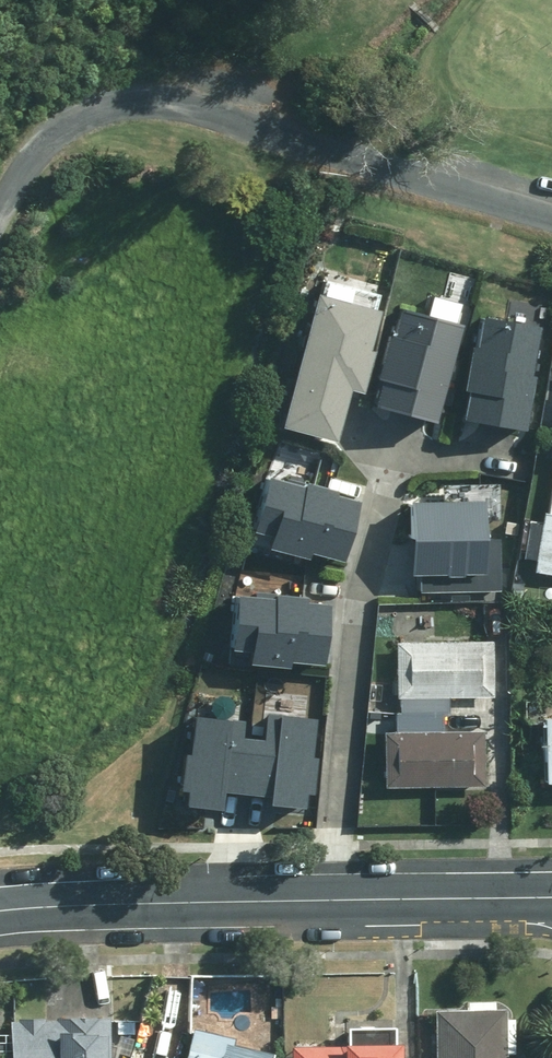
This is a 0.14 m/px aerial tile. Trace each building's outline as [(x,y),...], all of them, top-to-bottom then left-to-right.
[(312,287),(278,417),(334,432),(348,380),(363,384),(375,339),(369,338),(377,304),(312,287)] [(382,372),(376,396),(431,412),(457,319),(401,304),(394,327),(388,325),(375,370),(382,372)] [(463,381),(471,382),(466,415),(526,425),(536,367),(531,366),(538,321),(479,311),(474,340),(470,340),(463,381)] [(533,576),(551,579),(551,451),(533,576)] [(267,471),(252,523),(271,528),(267,541),(308,552),(310,546),(338,554),(355,495),(267,471)] [(483,494),(405,500),(409,570),(420,570),(421,588),(504,582),(501,532),(485,533),(483,494)] [(233,588),(226,642),(247,645),(246,657),(289,662),(290,655),(318,658),(325,599),(233,588)] [(493,642),(394,641),(393,699),(378,699),(378,719),(387,719),(385,789),(484,791),(485,735),(439,734),(440,717),(446,717),(447,698),(492,699),(493,642)] [(186,782),(184,800),(219,804),(221,784),(261,788),(261,796),(305,800),(314,707),(259,703),(256,729),(243,727),(245,711),(190,707),(186,748),(182,747),(179,781),(186,782)] [(538,717),(536,785),(551,785),(551,717),(538,717)] [(504,1056),(514,1056),(514,1020),(506,1020),(505,1008),(432,1008),(433,1057),(504,1057),(504,1056)] [(102,1043),(111,1043),(112,1022),(3,1020),(2,1057),(102,1057),(102,1043)] [(290,1042),(290,1057),(392,1057),(392,1027),(338,1027),(338,1041),(290,1042)] [(268,1050),(188,1032),(182,1057),(266,1057),(268,1050)]
